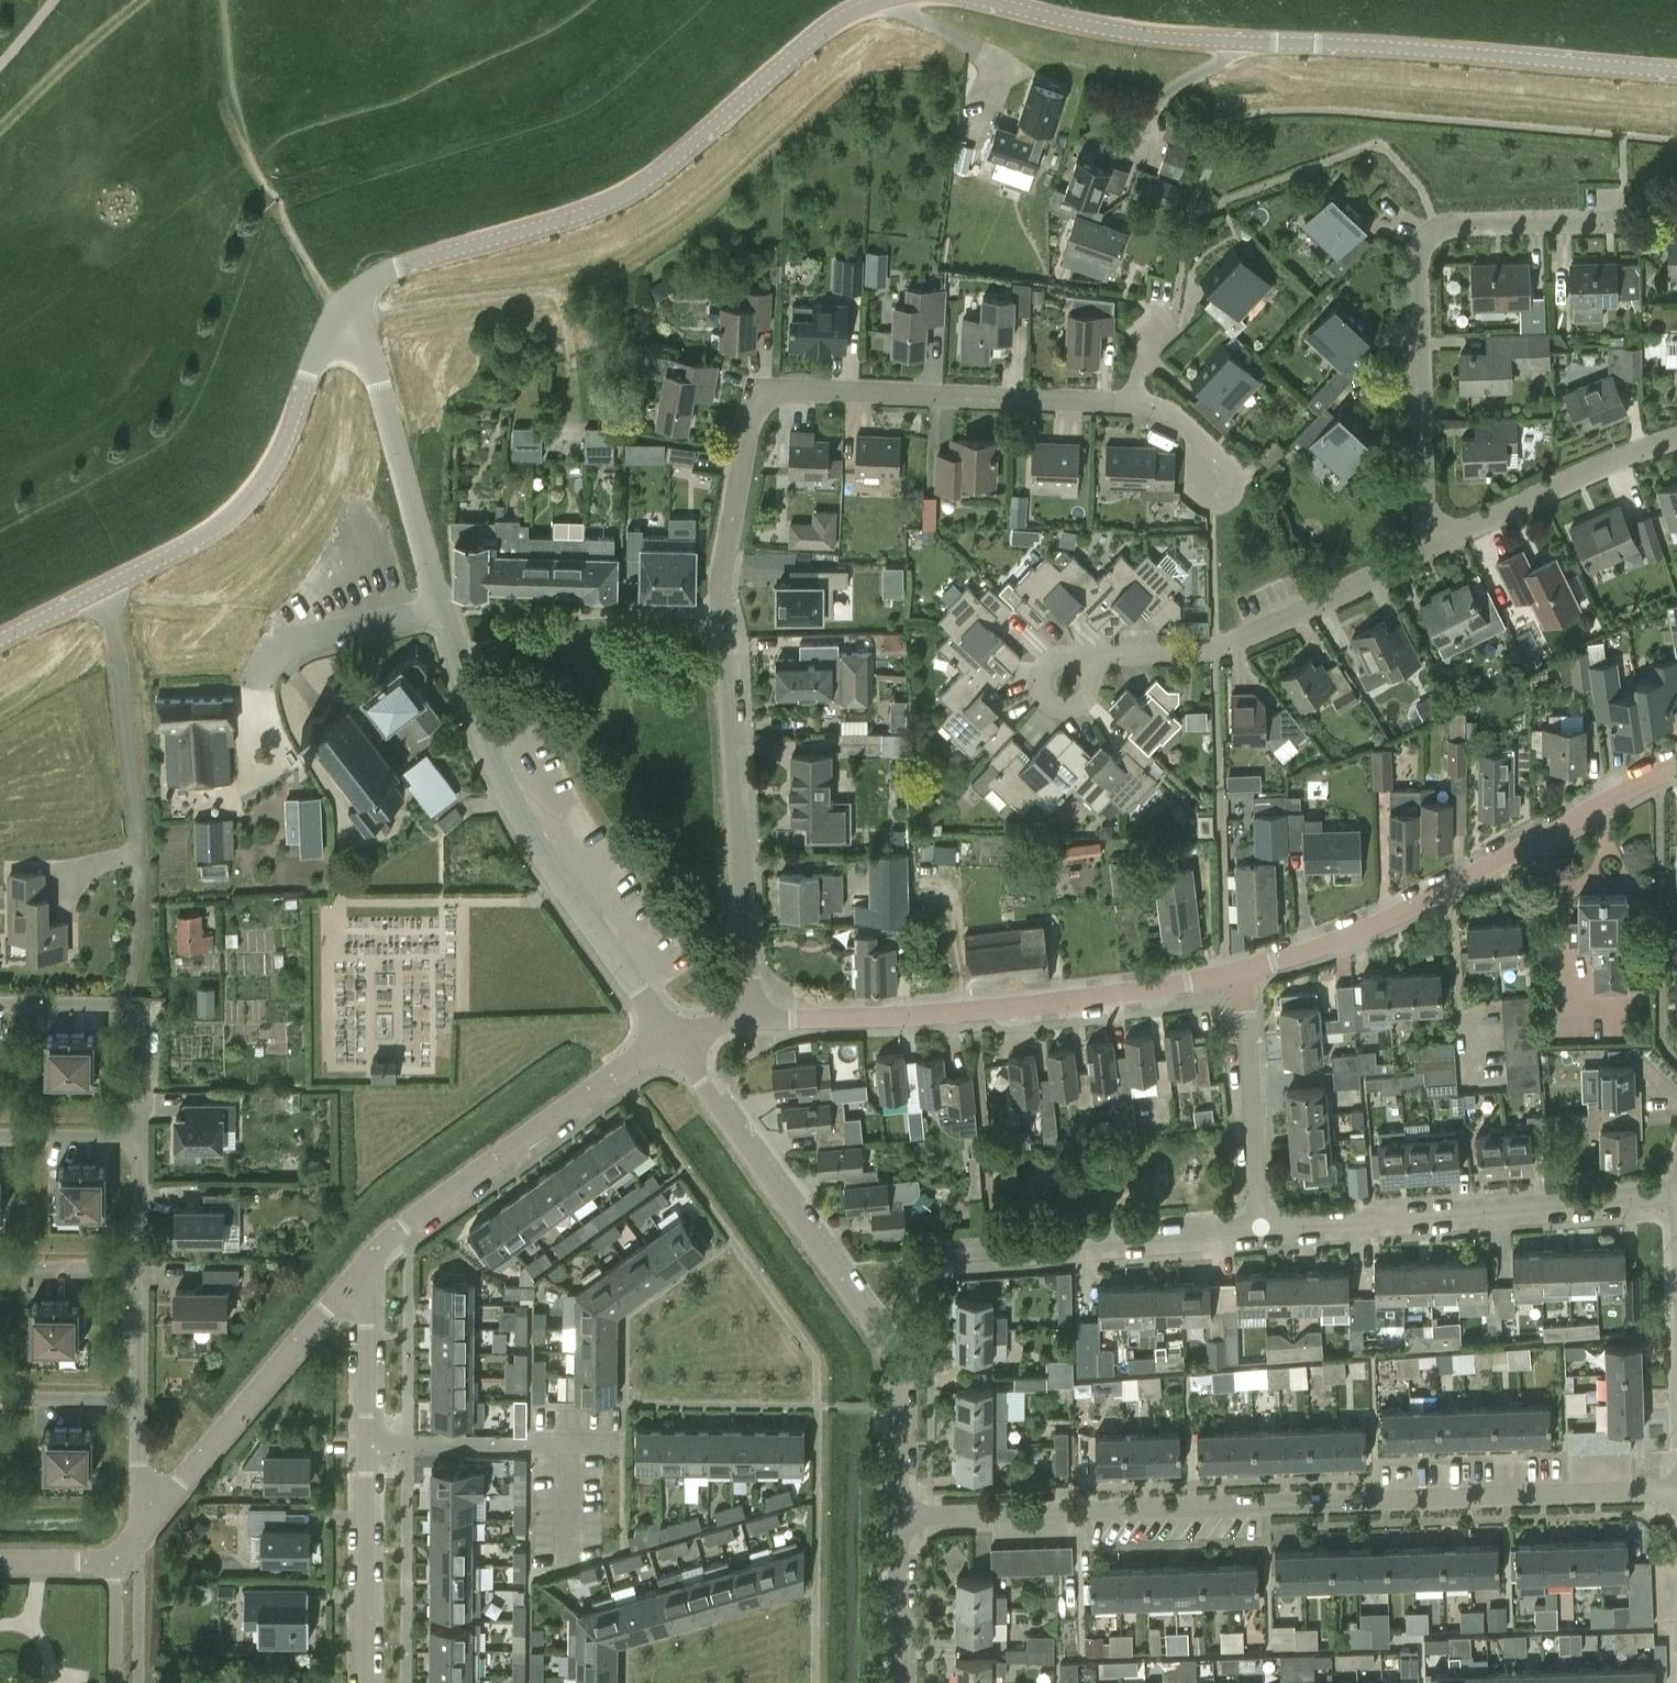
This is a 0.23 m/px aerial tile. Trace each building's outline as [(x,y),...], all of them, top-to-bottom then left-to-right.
[(998,128),(990,153),(999,156),(993,175),(1028,187),(1037,162),(1043,161),(1046,153),(1042,147),(1043,145),(1045,145),(1049,132),(1052,133),(1065,95),(1061,93),(1062,89),(1051,85),(1049,89),(1033,84),(1016,134),(998,128)] [(968,134),(952,185),(971,191),(987,141),(968,134)] [(1167,144),(1158,170),(1179,178),(1188,151),(1167,144)] [(1056,187),(1049,206),(1053,207),(1077,216),(1098,224),(1103,210),(1096,208),(1110,169),(1094,163),(1095,159),(1084,155),(1082,159),(1078,157),(1066,191),(1056,187)] [(1154,176),(1146,197),(1171,206),(1179,184),(1154,176)] [(1340,187),(1306,225),(1338,255),(1327,267),(1339,278),(1370,245),(1358,233),(1373,217),(1340,187)] [(1077,216),(1064,249),(1066,249),(1087,257),(1111,266),(1114,267),(1126,234),(1098,224),(1077,216)] [(1667,236),(1668,278),(1676,278),(1676,236),(1667,236)] [(1232,250),(1202,282),(1216,296),(1206,307),(1236,335),(1247,324),(1239,317),(1258,297),(1260,295),(1269,285),(1258,275),(1232,250)] [(870,252),(869,263),(884,263),(885,252),(870,252)] [(845,266),(844,290),(863,291),(864,267),(864,257),(845,256),(845,266)] [(1615,263),(1571,264),(1571,280),(1572,303),(1573,303),(1602,302),(1616,302),(1616,297),(1631,297),(1635,310),(1640,310),(1640,297),(1639,263),(1615,264),(1615,263)] [(1528,267),(1472,268),(1473,293),(1473,306),(1519,304),(1520,330),(1544,329),(1543,296),(1528,297),(1528,267)] [(963,317),(961,355),(988,356),(988,354),(1001,354),(1002,348),(1002,338),(1012,338),(1013,313),(1029,314),(1031,282),(1013,281),(1012,297),(983,295),(982,318),(963,317)] [(895,306),(893,352),(924,353),(925,320),(943,321),(944,290),(906,288),(906,306),(895,306)] [(1033,288),(1032,300),(1043,301),(1044,289),(1033,288)] [(713,333),(712,347),(756,348),(757,326),(771,327),(772,294),(745,293),(744,309),(723,308),(722,334),(713,333)] [(1069,313),(1067,360),(1097,361),(1099,329),(1112,329),(1113,329),(1114,299),(1113,299),(1078,295),(1076,313),(1072,313),(1069,313)] [(1326,383),(1310,401),(1322,412),(1326,407),(1338,395),(1374,356),(1362,344),(1376,330),(1344,300),(1310,337),(1342,367),(1326,383)] [(791,318),(790,348),(807,348),(807,350),(829,351),(829,349),(845,350),(847,307),(814,305),(814,307),(792,306),(792,318),(791,318)] [(1561,334),(1550,334),(1550,348),(1569,347),(1561,334)] [(1496,353),(1461,354),(1462,389),(1510,387),(1509,364),(1529,364),(1529,367),(1548,366),(1547,336),(1495,338),(1496,353)] [(1220,345),(1190,377),(1205,392),(1194,403),(1224,431),(1236,419),(1228,412),(1258,380),(1220,345)] [(1641,346),(1610,346),(1610,364),(1611,377),(1622,377),(1642,376),(1641,346)] [(667,375),(658,425),(688,430),(694,397),(712,400),(718,368),(665,358),(662,374),(667,375)] [(1611,377),(1566,395),(1579,429),(1607,418),(1608,422),(1626,415),(1621,402),(1611,377)] [(1292,444),(1290,446),(1302,457),(1313,446),(1345,476),(1380,438),(1347,408),(1334,423),(1322,412),(1318,415),(1292,444)] [(1475,436),(1463,437),(1464,474),(1489,474),(1488,466),(1505,466),(1504,450),(1518,450),(1517,421),(1486,422),(1486,436),(1475,436)] [(514,426),(514,442),(542,442),(543,426),(514,426)] [(586,427),(586,443),(615,443),(615,428),(586,427)] [(856,434),(855,474),(863,475),(863,481),(877,482),(878,475),(878,471),(899,472),(901,438),(872,437),(872,435),(856,434)] [(792,435),(790,476),(829,478),(829,474),(830,458),(830,445),(805,444),(806,435),(792,435)] [(938,453),(937,487),(955,488),(955,481),(972,482),(994,483),(996,440),(956,439),(956,454),(938,453)] [(514,442),(513,458),(529,458),(542,459),(542,442),(514,442)] [(627,442),(626,459),(663,460),(664,442),(627,442)] [(586,443),(586,460),(614,460),(615,443),(586,443)] [(668,443),(665,458),(693,463),(696,448),(668,443)] [(1032,444),(1030,481),(1062,482),(1061,489),(1061,496),(1077,497),(1079,444),(1064,443),(1064,445),(1032,444)] [(1107,447),(1106,488),(1141,490),(1141,496),(1144,499),(1152,499),(1174,500),(1176,455),(1156,454),(1156,449),(1107,447)] [(830,458),(829,474),(840,475),(841,458),(830,458)] [(1657,489),(1669,528),(1676,526),(1676,483),(1657,489)] [(915,486),(914,503),(923,503),(923,486),(915,486)] [(923,494),(923,524),(935,524),(935,494),(923,494)] [(497,504),(496,517),(504,517),(505,504),(497,504)] [(1010,505),(1009,524),(1024,525),(1025,505),(1010,505)] [(1571,526),(1570,527),(1587,566),(1636,545),(1635,543),(1634,541),(1642,538),(1649,557),(1662,553),(1649,515),(1636,520),(1638,526),(1629,530),(1618,505),(1601,513),(1604,519),(1574,533),(1571,526)] [(668,593),(673,593),(673,597),(689,597),(689,594),(694,594),(695,536),(701,536),(701,517),(669,517),(669,536),(668,593)] [(452,520),(451,535),(453,538),(455,538),(454,586),(487,587),(488,585),(489,547),(498,547),(498,519),(507,519),(507,518),(496,518),(496,521),(452,520)] [(489,547),(488,585),(520,586),(521,534),(529,534),(529,533),(528,533),(528,523),(519,522),(519,519),(507,518),(507,519),(498,519),(498,547),(489,547)] [(553,534),(552,587),(582,588),(582,590),(584,590),(585,535),(585,521),(553,520),(553,534)] [(791,523),(790,544),(812,545),(813,523),(791,523)] [(627,527),(627,555),(642,556),(641,593),(647,593),(646,596),(648,596),(662,597),(662,593),(668,593),(669,536),(643,535),(643,528),(627,527)] [(923,528),(923,540),(934,540),(934,528),(923,528)] [(521,534),(520,586),(552,587),(553,534),(529,533),(529,534),(521,534)] [(585,535),(584,590),(617,591),(618,554),(614,554),(615,536),(585,535)] [(1064,550),(1052,562),(1066,575),(1059,582),(1083,604),(1080,607),(1088,614),(1086,617),(1096,628),(1098,626),(1106,634),(1112,634),(1128,617),(1112,601),(1133,579),(1128,574),(1134,567),(1121,554),(1097,579),(1072,555),(1071,556),(1064,550)] [(1133,579),(1112,601),(1128,617),(1142,603),(1152,611),(1147,616),(1158,627),(1169,615),(1180,615),(1180,604),(1170,595),(1182,583),(1179,580),(1188,571),(1166,551),(1156,562),(1147,553),(1134,567),(1128,574),(1133,579)] [(1522,553),(1496,565),(1515,605),(1529,599),(1542,627),(1578,610),(1561,575),(1559,576),(1553,563),(1532,573),(1522,553)] [(1009,581),(999,591),(1037,627),(1047,617),(1044,614),(1053,604),(1068,619),(1077,609),(1080,607),(1083,604),(1059,582),(1066,575),(1052,562),(1047,556),(1035,569),(1033,567),(1014,586),(1009,581)] [(882,564),(881,596),(904,596),(904,564),(882,564)] [(774,587),(774,605),(778,605),(778,617),(832,617),(832,585),(847,585),(847,569),(817,569),(817,583),(791,583),(778,583),(778,587),(774,587)] [(950,608),(938,620),(952,633),(960,640),(965,635),(987,656),(1003,640),(987,625),(996,615),(1001,620),(1011,609),(989,588),(979,598),(967,586),(948,606),(950,608)] [(1436,601),(1422,608),(1440,642),(1436,644),(1442,655),(1504,625),(1487,591),(1473,598),(1467,586),(1451,594),(1449,590),(1434,598),(1436,601)] [(1667,606),(1671,627),(1676,626),(1676,604),(1667,606)] [(1376,625),(1352,637),(1367,669),(1381,662),(1388,678),(1408,669),(1422,700),(1436,693),(1424,668),(1420,670),(1417,664),(1421,663),(1409,639),(1395,646),(1387,629),(1388,628),(1384,620),(1375,624),(1376,625)] [(952,633),(939,647),(964,670),(940,695),(953,707),(959,700),(966,706),(987,684),(991,687),(999,679),(1002,682),(1012,671),(1011,670),(1019,662),(1019,656),(1003,640),(987,656),(965,635),(960,640),(952,633)] [(906,636),(883,636),(883,651),(906,651),(906,636)] [(802,662),(778,662),(778,681),(839,680),(840,674),(872,674),(872,655),(839,656),(839,646),(801,646),(802,662)] [(1568,653),(1555,660),(1565,685),(1573,682),(1573,687),(1591,685),(1589,668),(1587,650),(1568,652),(1568,653)] [(402,664),(363,694),(386,724),(371,735),(378,744),(392,732),(406,721),(418,736),(442,717),(425,696),(426,695),(416,683),(425,676),(427,669),(419,659),(412,658),(403,665),(402,664)] [(1310,658),(1282,675),(1301,707),(1327,691),(1333,687),(1338,695),(1333,698),(1340,709),(1358,697),(1337,662),(1325,669),(1323,670),(1320,665),(1316,667),(1314,664),(1310,658)] [(1637,684),(1639,696),(1643,727),(1671,723),(1668,702),(1676,701),(1676,667),(1676,664),(1650,667),(1652,682),(1637,684)] [(1616,665),(1589,668),(1591,685),(1594,703),(1607,701),(1613,742),(1644,738),(1643,727),(1639,696),(1620,698),(1616,665)] [(839,680),(778,681),(778,700),(832,700),(840,704),(872,704),(872,674),(840,674),(839,680)] [(1126,689),(1111,705),(1134,727),(1128,733),(1131,735),(1148,752),(1148,751),(1160,739),(1161,741),(1181,721),(1170,710),(1180,700),(1180,688),(1167,689),(1156,678),(1146,689),(1151,694),(1142,704),(1126,689)] [(953,707),(940,720),(954,733),(952,735),(971,753),(982,742),(992,751),(1014,729),(1005,720),(1000,725),(989,715),(1003,699),(994,690),(991,687),(987,684),(966,706),(959,700),(953,707)] [(1254,693),(1231,694),(1233,740),(1265,739),(1272,748),(1289,735),(1295,743),(1307,733),(1286,705),(1274,715),(1270,715),(1268,715),(1265,703),(1254,693)] [(1437,697),(1418,706),(1423,718),(1443,709),(1437,697)] [(232,698),(157,701),(158,724),(158,728),(166,728),(169,782),(181,781),(181,783),(214,782),(213,780),(231,780),(229,743),(233,742),(233,724),(232,698)] [(313,718),(301,727),(310,739),(311,738),(331,763),(326,766),(333,776),(338,772),(354,793),(347,798),(354,807),(349,810),(367,833),(379,823),(386,833),(392,828),(380,811),(406,791),(394,776),(399,772),(349,706),(340,713),(333,704),(313,719),(313,718)] [(891,705),(891,725),(905,726),(905,705),(891,705)] [(1465,719),(1465,739),(1476,739),(1476,719),(1465,719)] [(1542,729),(1542,752),(1551,752),(1551,768),(1584,768),(1584,729),(1542,729)] [(1041,791),(1035,797),(1048,810),(1071,785),(1096,809),(1109,796),(1103,789),(1108,784),(1085,762),(1090,758),(1081,750),(1084,747),(1073,737),(1072,738),(1064,730),(1058,730),(1042,747),(1057,762),(1035,785),(1041,791)] [(1375,730),(1370,737),(1378,742),(1383,735),(1375,730)] [(842,733),(840,733),(840,751),(881,751),(881,754),(906,754),(906,733),(867,733),(842,733)] [(1090,758),(1085,762),(1108,784),(1103,789),(1109,796),(1122,808),(1134,796),(1135,798),(1155,777),(1144,766),(1153,755),(1148,751),(1148,752),(1131,735),(1121,746),(1126,751),(1117,760),(1101,746),(1092,755),(1090,758)] [(992,762),(972,783),(984,794),(992,785),(1008,802),(1011,799),(1022,810),(1035,797),(1041,791),(1035,785),(1057,762),(1042,747),(1032,757),(1027,762),(1017,752),(1022,747),(1012,738),(990,760),(992,762)] [(1421,790),(1421,847),(1451,847),(1451,834),(1465,834),(1465,804),(1465,739),(1448,739),(1448,773),(1451,773),(1451,802),(1435,802),(1436,788),(1421,788),(1421,790)] [(1390,749),(1372,749),(1374,785),(1391,785),(1390,749)] [(1479,774),(1478,818),(1507,819),(1507,814),(1518,814),(1519,797),(1512,797),(1513,750),(1494,750),(1494,755),(1479,754),(1479,774)] [(427,751),(401,771),(432,812),(459,792),(427,751)] [(830,758),(792,759),(793,825),(804,825),(804,838),(808,838),(849,838),(849,800),(831,801),(830,758)] [(1262,790),(1261,771),(1227,772),(1227,791),(1262,790)] [(1390,813),(1390,862),(1421,862),(1421,847),(1421,790),(1390,790),(1390,801),(1390,813)] [(1300,795),(1286,795),(1286,797),(1287,811),(1301,811),(1300,795)] [(319,799),(286,799),(286,819),(299,819),(300,841),(300,854),(319,854),(319,799)] [(1110,800),(1101,809),(1111,818),(1120,809),(1110,800)] [(456,805),(437,820),(445,830),(464,815),(456,805)] [(919,805),(916,817),(925,820),(929,807),(919,805)] [(1254,843),(1236,848),(1236,865),(1239,926),(1277,924),(1277,922),(1281,922),(1280,900),(1276,900),(1275,863),(1274,860),(1274,850),(1288,849),(1288,847),(1287,811),(1255,812),(1256,842),(1254,843)] [(1301,811),(1287,811),(1288,847),(1303,846),(1303,849),(1304,871),(1305,871),(1305,867),(1323,866),(1323,862),(1332,862),(1333,870),(1351,869),(1352,869),(1352,865),(1359,865),(1360,869),(1361,869),(1360,827),(1358,827),(1358,831),(1341,831),(1341,827),(1321,828),(1321,832),(1304,832),(1304,818),(1303,811),(1301,811)] [(1198,814),(1198,834),(1213,834),(1213,814),(1198,814)] [(223,819),(195,819),(197,857),(224,856),(223,819)] [(929,824),(929,832),(942,833),(942,824),(929,824)] [(890,829),(890,848),(903,848),(903,829),(890,829)] [(1100,842),(1050,848),(1051,857),(1102,851),(1100,842)] [(934,845),(934,861),(955,862),(955,845),(934,845)] [(870,904),(855,905),(856,921),(908,920),(907,851),(869,852),(870,904)] [(1130,861),(1112,863),(1115,892),(1133,890),(1130,861)] [(1192,867),(1156,871),(1164,944),(1169,944),(1170,949),(1197,946),(1196,941),(1200,940),(1192,867)] [(781,874),(781,914),(829,914),(829,908),(843,908),(843,894),(843,889),(843,881),(834,881),(834,873),(781,874)] [(43,874),(9,874),(10,939),(29,939),(29,955),(65,955),(65,922),(47,923),(46,897),(43,897),(43,874)] [(1579,923),(1569,924),(1569,946),(1579,945),(1594,945),(1594,992),(1628,991),(1627,945),(1627,897),(1579,898),(1579,923)] [(200,913),(178,914),(179,949),(212,948),(212,933),(201,933),(200,913)] [(1520,921),(1494,923),(1496,960),(1496,962),(1497,966),(1510,965),(1510,959),(1522,958),(1520,921)] [(1494,923),(1468,925),(1469,950),(1470,958),(1470,967),(1484,967),(1484,961),(1496,960),(1494,923)] [(857,929),(856,929),(857,987),(896,986),(895,947),(911,947),(910,924),(857,925),(857,929)] [(1044,924),(965,934),(973,991),(1051,981),(1044,924)] [(1439,973),(1413,975),(1416,1016),(1429,1015),(1429,1012),(1442,1011),(1439,973)] [(1413,975),(1388,977),(1391,1018),(1404,1017),(1404,1013),(1416,1013),(1416,1016),(1413,975)] [(1363,986),(1353,986),(1357,1029),(1391,1026),(1390,1018),(1391,1018),(1388,977),(1363,978),(1363,986)] [(1316,993),(1281,996),(1282,1010),(1281,1010),(1283,1034),(1297,1033),(1320,1032),(1357,1029),(1353,986),(1337,988),(1339,1019),(1319,1020),(1318,1007),(1317,1007),(1316,993)] [(214,987),(199,987),(199,1012),(214,1012),(214,987)] [(1533,996),(1501,998),(1502,1011),(1534,1009),(1533,996)] [(1534,1009),(1502,1011),(1503,1021),(1535,1019),(1534,1009)] [(1535,1019),(1503,1021),(1504,1034),(1536,1031),(1535,1019)] [(1536,1031),(1504,1034),(1505,1047),(1537,1045),(1536,1031)] [(1191,1032),(1165,1035),(1168,1060),(1169,1060),(1171,1078),(1194,1075),(1196,1089),(1211,1087),(1205,1039),(1192,1040),(1191,1032)] [(1297,1033),(1283,1034),(1285,1061),(1327,1058),(1326,1045),(1321,1046),(1320,1034),(1320,1032),(1297,1033)] [(46,1035),(45,1079),(70,1079),(71,1033),(57,1033),(57,1035),(46,1035)] [(71,1033),(70,1079),(95,1079),(95,1035),(84,1035),(84,1033),(71,1033)] [(1152,1038),(1127,1041),(1133,1098),(1173,1093),(1171,1078),(1169,1060),(1168,1060),(1155,1062),(1152,1038)] [(1454,1041),(1422,1043),(1423,1056),(1423,1057),(1455,1054),(1454,1041)] [(1113,1044),(1087,1048),(1090,1074),(1092,1091),(1117,1088),(1119,1101),(1134,1099),(1130,1067),(1116,1068),(1113,1044)] [(1537,1045),(1505,1047),(1506,1061),(1538,1058),(1537,1045)] [(794,1047),(776,1049),(778,1064),(795,1063),(794,1047)] [(1373,1050),(1358,1051),(1360,1072),(1375,1071),(1373,1050)] [(1073,1051),(1049,1054),(1052,1081),(1054,1097),(1078,1095),(1080,1108),(1094,1106),(1092,1091),(1090,1074),(1076,1075),(1073,1051)] [(1357,1053),(1332,1055),(1333,1074),(1360,1072),(1358,1051),(1356,1051),(1357,1053)] [(1423,1056),(1414,1057),(1414,1070),(1424,1070),(1456,1067),(1455,1054),(1423,1057),(1423,1056)] [(903,1057),(877,1059),(881,1103),(906,1100),(908,1113),(923,1111),(920,1080),(905,1081),(903,1057)] [(1034,1058),(1008,1061),(1014,1110),(1039,1107),(1040,1114),(1055,1112),(1054,1097),(1052,1081),(1037,1083),(1034,1058)] [(1538,1058),(1506,1061),(1507,1074),(1538,1071),(1538,1058)] [(942,1059),(918,1062),(920,1080),(923,1111),(922,1105),(937,1104),(938,1117),(941,1117),(942,1120),(947,1126),(949,1129),(957,1132),(976,1131),(971,1080),(951,1082),(948,1079),(944,1080),(942,1059)] [(829,1061),(773,1066),(776,1093),(799,1091),(800,1103),(833,1100),(829,1061)] [(371,1080),(394,1079),(394,1067),(371,1067),(371,1080)] [(1456,1067),(1424,1070),(1425,1083),(1457,1081),(1456,1067)] [(1599,1100),(1588,1100),(1588,1115),(1642,1114),(1641,1098),(1634,1099),(1633,1067),(1599,1068),(1599,1100)] [(1538,1071),(1507,1074),(1507,1088),(1508,1090),(1508,1091),(1540,1089),(1538,1071)] [(1360,1072),(1333,1074),(1334,1088),(1361,1086),(1360,1072)] [(1379,1077),(1366,1078),(1366,1089),(1380,1088),(1379,1077)] [(1457,1081),(1425,1083),(1425,1096),(1457,1094),(1457,1081)] [(1325,1090),(1288,1093),(1290,1118),(1327,1116),(1332,1115),(1331,1102),(1326,1102),(1325,1090)] [(1474,1093),(1464,1094),(1464,1105),(1475,1105),(1474,1093)] [(800,1103),(787,1104),(790,1131),(817,1129),(819,1147),(846,1145),(843,1099),(833,1100),(800,1103)] [(176,1116),(176,1158),(195,1158),(195,1147),(222,1147),(222,1127),(236,1127),(236,1103),(187,1103),(187,1116),(176,1116)] [(1211,1108),(1194,1110),(1196,1123),(1213,1121),(1211,1108)] [(1362,1110),(1351,1111),(1352,1125),(1363,1124),(1362,1110)] [(1055,1112),(1040,1114),(1042,1134),(1058,1133),(1055,1112)] [(1588,1115),(1577,1115),(1578,1131),(1589,1131),(1600,1130),(1601,1162),(1635,1161),(1634,1129),(1642,1129),(1642,1114),(1588,1115)] [(625,1116),(605,1131),(629,1164),(649,1149),(645,1144),(650,1140),(634,1118),(629,1122),(625,1116)] [(1327,1116),(1290,1118),(1292,1143),(1334,1140),(1333,1128),(1328,1129),(1327,1116)] [(1517,1132),(1504,1133),(1507,1171),(1532,1169),(1531,1153),(1545,1152),(1543,1132),(1542,1116),(1529,1117),(1529,1127),(1517,1128),(1517,1132)] [(1562,1116),(1542,1116),(1543,1132),(1562,1131),(1562,1116)] [(1111,1133),(1109,1120),(1099,1121),(1100,1135),(1111,1133)] [(1380,1151),(1372,1152),(1374,1175),(1382,1174),(1382,1179),(1408,1176),(1406,1153),(1405,1140),(1405,1135),(1404,1128),(1378,1131),(1380,1151)] [(1492,1134),(1478,1136),(1481,1173),(1507,1171),(1504,1133),(1504,1129),(1491,1130),(1492,1134)] [(605,1131),(586,1145),(598,1161),(610,1178),(629,1164),(605,1131)] [(1443,1132),(1430,1133),(1431,1137),(1431,1145),(1433,1174),(1459,1172),(1456,1131),(1443,1132)] [(1418,1139),(1405,1140),(1406,1153),(1408,1176),(1433,1174),(1431,1145),(1431,1137),(1430,1133),(1429,1133),(1418,1134),(1418,1139)] [(1364,1136),(1352,1136),(1353,1151),(1365,1150),(1364,1136)] [(1334,1140),(1292,1143),(1294,1170),(1303,1170),(1305,1186),(1338,1184),(1335,1153),(1330,1153),(1329,1141),(1334,1141),(1334,1140)] [(846,1145),(819,1147),(821,1174),(844,1172),(845,1185),(878,1182),(877,1169),(864,1170),(861,1143),(846,1145)] [(586,1145),(566,1159),(590,1192),(610,1178),(598,1161),(586,1145)] [(1015,1152),(1000,1153),(1002,1180),(1017,1178),(1015,1152)] [(978,1154),(969,1155),(971,1184),(980,1183),(978,1154)] [(566,1159),(547,1173),(571,1206),(590,1192),(566,1159)] [(57,1167),(57,1211),(82,1211),(82,1165),(69,1164),(69,1167),(57,1167)] [(1364,1164),(1347,1166),(1349,1195),(1366,1194),(1364,1164)] [(82,1165),(82,1211),(107,1211),(107,1167),(96,1167),(96,1165),(82,1165)] [(547,1173),(528,1187),(552,1220),(571,1206),(547,1173)] [(653,1173),(642,1182),(648,1191),(660,1183),(653,1173)] [(878,1182),(845,1185),(847,1211),(871,1209),(874,1235),(906,1232),(903,1200),(914,1199),(920,1192),(919,1179),(878,1182)] [(642,1182),(630,1190),(637,1199),(648,1191),(642,1182)] [(980,1183),(971,1184),(972,1195),(981,1194),(980,1183)] [(317,1190),(317,1195),(321,1199),(326,1199),(329,1195),(329,1190),(326,1186),(321,1186),(317,1190)] [(528,1187),(509,1201),(533,1234),(552,1220),(528,1187)] [(654,1195),(643,1203),(647,1210),(649,1213),(661,1204),(669,1199),(662,1189),(654,1195)] [(176,1207),(176,1240),(224,1241),(224,1247),(240,1247),(240,1193),(204,1192),(204,1208),(176,1207)] [(509,1201),(489,1215),(513,1248),(533,1234),(509,1201)] [(615,1201),(603,1209),(610,1219),(621,1210),(615,1201)] [(643,1203),(631,1212),(638,1221),(649,1213),(647,1210),(643,1203)] [(603,1209),(584,1223),(590,1232),(610,1219),(603,1209)] [(473,1234),(468,1238),(484,1260),(489,1257),(493,1262),(513,1248),(489,1215),(469,1229),(473,1234)] [(682,1215),(662,1230),(685,1263),(706,1249),(702,1243),(707,1240),(691,1217),(686,1221),(682,1215)] [(584,1223),(564,1237),(571,1246),(590,1232),(584,1223)] [(616,1223),(604,1231),(606,1234),(611,1240),(622,1232),(616,1223)] [(662,1230),(642,1244),(666,1277),(685,1263),(662,1230)] [(604,1231),(592,1239),(599,1249),(611,1240),(606,1234),(604,1231)] [(564,1237),(553,1245),(559,1255),(571,1246),(564,1237)] [(642,1244),(623,1258),(647,1291),(666,1277),(642,1244)] [(1596,1248),(1568,1249),(1570,1285),(1597,1285),(1596,1248)] [(1624,1248),(1596,1248),(1597,1285),(1625,1284),(1626,1313),(1640,1312),(1638,1273),(1625,1273),(1624,1248)] [(1568,1249),(1540,1250),(1542,1296),(1570,1295),(1570,1285),(1568,1249)] [(1513,1285),(1500,1285),(1501,1315),(1514,1315),(1514,1298),(1542,1297),(1542,1296),(1540,1250),(1512,1251),(1513,1285)] [(545,1251),(526,1265),(527,1266),(532,1274),(552,1260),(545,1251)] [(605,1271),(604,1271),(627,1304),(647,1291),(623,1258),(605,1271)] [(1458,1259),(1430,1260),(1431,1297),(1459,1296),(1458,1259)] [(1486,1259),(1458,1259),(1459,1296),(1487,1295),(1488,1315),(1501,1315),(1500,1285),(1487,1286),(1486,1259)] [(1430,1260),(1402,1261),(1403,1298),(1404,1298),(1431,1297),(1430,1260)] [(1375,1296),(1362,1297),(1363,1327),(1377,1327),(1376,1307),(1404,1306),(1404,1298),(1403,1298),(1402,1261),(1374,1262),(1375,1296)] [(561,1262),(549,1270),(556,1279),(567,1271),(561,1262)] [(577,1291),(576,1291),(617,1312),(627,1304),(604,1271),(605,1271),(600,1264),(581,1277),(586,1284),(577,1291)] [(520,1269),(520,1285),(527,1285),(533,1285),(533,1278),(531,1275),(532,1274),(527,1266),(526,1265),(520,1269)] [(176,1289),(175,1321),(227,1321),(227,1290),(224,1290),(224,1280),(239,1281),(239,1267),(204,1267),(204,1280),(194,1290),(176,1289)] [(1319,1271),(1292,1272),(1293,1308),(1306,1308),(1308,1312),(1318,1312),(1320,1307),(1321,1307),(1319,1271)] [(1348,1271),(1319,1271),(1321,1307),(1320,1307),(1321,1321),(1349,1320),(1349,1328),(1363,1327),(1362,1297),(1348,1297),(1348,1271)] [(433,1278),(433,1303),(474,1304),(474,1279),(467,1279),(467,1273),(440,1272),(440,1279),(433,1278)] [(1292,1272),(1264,1273),(1265,1309),(1293,1308),(1292,1272)] [(1237,1308),(1224,1309),(1225,1337),(1238,1336),(1237,1310),(1265,1309),(1264,1273),(1236,1274),(1237,1308)] [(1181,1282),(1154,1283),(1155,1320),(1182,1319),(1181,1282)] [(1209,1282),(1181,1282),(1182,1319),(1210,1318),(1211,1337),(1207,1338),(1208,1364),(1226,1364),(1225,1337),(1224,1309),(1210,1309),(1209,1282)] [(1154,1283),(1126,1284),(1127,1320),(1141,1320),(1141,1332),(1155,1332),(1155,1320),(1154,1283)] [(1126,1284),(1098,1285),(1099,1320),(1099,1321),(1127,1320),(1126,1284)] [(506,1285),(505,1296),(520,1296),(520,1285),(512,1285),(506,1285)] [(520,1285),(520,1296),(527,1296),(531,1296),(534,1296),(534,1285),(533,1285),(527,1285),(520,1285)] [(564,1305),(564,1325),(576,1325),(617,1326),(617,1312),(576,1291),(576,1292),(576,1306),(564,1305)] [(957,1298),(957,1327),(1007,1327),(1007,1315),(993,1315),(993,1298),(957,1298)] [(31,1303),(30,1347),(55,1347),(55,1331),(55,1300),(42,1300),(42,1303),(31,1303)] [(55,1331),(55,1347),(80,1347),(80,1303),(69,1303),(69,1301),(55,1300),(55,1331)] [(1072,1300),(1058,1300),(1059,1328),(1072,1328),(1072,1300)] [(433,1303),(433,1327),(469,1327),(473,1327),(474,1304),(433,1303)] [(534,1311),(534,1325),(545,1325),(545,1311),(534,1311)] [(516,1313),(516,1328),(520,1328),(527,1328),(527,1314),(516,1313)] [(1099,1320),(1076,1320),(1078,1374),(1097,1374),(1097,1349),(1100,1349),(1099,1321),(1099,1320)] [(1599,1322),(1571,1324),(1572,1337),(1600,1335),(1599,1322)] [(1571,1324),(1544,1326),(1545,1339),(1572,1337),(1571,1324)] [(534,1325),(534,1339),(545,1339),(545,1325),(534,1325)] [(576,1325),(575,1349),(616,1349),(617,1326),(576,1325)] [(433,1327),(432,1351),(473,1351),(473,1327),(469,1327),(433,1327)] [(957,1327),(957,1356),(993,1357),(993,1340),(1007,1340),(1007,1327),(957,1327)] [(516,1328),(516,1342),(527,1342),(527,1328),(520,1328),(516,1328)] [(1460,1332),(1432,1334),(1433,1347),(1461,1345),(1460,1332)] [(1432,1334),(1405,1336),(1406,1350),(1433,1347),(1432,1334)] [(1129,1341),(1130,1356),(1166,1354),(1165,1340),(1129,1341)] [(1322,1343),(1294,1344),(1295,1358),(1322,1356),(1322,1343)] [(1266,1346),(1266,1347),(1267,1359),(1295,1358),(1294,1344),(1266,1346)] [(1641,1344),(1605,1345),(1606,1373),(1642,1372),(1641,1344)] [(1584,1346),(1565,1346),(1565,1357),(1584,1357),(1584,1346)] [(1529,1347),(1518,1348),(1520,1367),(1531,1366),(1529,1347)] [(1518,1348),(1507,1349),(1509,1368),(1520,1367),(1518,1348)] [(567,1372),(567,1373),(589,1373),(616,1373),(616,1349),(575,1349),(575,1372),(567,1372)] [(432,1351),(432,1375),(453,1375),(473,1375),(473,1351),(432,1351)] [(1474,1351),(1463,1352),(1464,1371),(1476,1370),(1474,1351)] [(1463,1352),(1452,1353),(1453,1372),(1464,1371),(1463,1352)] [(1184,1353),(1156,1355),(1157,1368),(1185,1366),(1184,1353)] [(1156,1355),(1128,1357),(1129,1370),(1157,1368),(1156,1355)] [(1419,1355),(1407,1356),(1409,1375),(1420,1374),(1419,1355)] [(1407,1356),(1396,1357),(1398,1376),(1409,1375),(1407,1356)] [(533,1358),(533,1373),(545,1373),(545,1358),(533,1358)] [(1047,1359),(1047,1372),(1073,1372),(1072,1358),(1047,1359)] [(515,1361),(515,1375),(525,1375),(527,1375),(527,1361),(515,1361)] [(1344,1361),(1333,1362),(1335,1381),(1346,1380),(1344,1361)] [(1333,1362),(1322,1363),(1323,1382),(1335,1381),(1333,1362)] [(1290,1365),(1278,1366),(1280,1385),(1291,1384),(1290,1365)] [(1278,1366),(1267,1367),(1268,1386),(1280,1385),(1278,1366)] [(1223,1370),(1211,1371),(1213,1390),(1224,1389),(1223,1370)] [(1234,1370),(1223,1370),(1224,1389),(1235,1388),(1234,1370)] [(1047,1372),(1047,1385),(1073,1385),(1073,1382),(1073,1372),(1047,1372)] [(1642,1372),(1606,1373),(1607,1401),(1643,1400),(1642,1372)] [(533,1373),(533,1387),(545,1387),(545,1373),(533,1373)] [(567,1373),(566,1398),(616,1398),(616,1373),(589,1373),(567,1373)] [(432,1375),(432,1398),(449,1398),(473,1399),(473,1375),(453,1375),(432,1375)] [(515,1375),(515,1389),(527,1390),(527,1375),(525,1375),(515,1375)] [(1160,1375),(1149,1376),(1150,1395),(1161,1394),(1160,1375)] [(1149,1376),(1138,1377),(1139,1396),(1150,1395),(1149,1376)] [(1121,1378),(1093,1381),(1095,1399),(1106,1398),(1105,1390),(1122,1389),(1121,1378)] [(957,1388),(957,1416),(993,1417),(1008,1417),(1008,1400),(1006,1400),(1006,1388),(957,1388)] [(1585,1390),(1566,1391),(1566,1402),(1586,1401),(1585,1390)] [(432,1398),(432,1423),(439,1423),(439,1430),(466,1430),(466,1424),(473,1424),(484,1424),(484,1399),(473,1399),(449,1398),(432,1398)] [(1643,1400),(1607,1401),(1608,1429),(1618,1428),(1631,1428),(1644,1428),(1643,1400)] [(1586,1401),(1566,1402),(1567,1413),(1586,1413),(1586,1401)] [(1549,1403),(1521,1404),(1522,1440),(1550,1439),(1549,1403)] [(1521,1404),(1493,1405),(1495,1441),(1522,1440),(1521,1404)] [(1493,1405),(1465,1406),(1467,1442),(1495,1441),(1493,1405)] [(1465,1406),(1438,1407),(1439,1443),(1467,1442),(1465,1406)] [(1438,1407),(1410,1408),(1411,1444),(1439,1443),(1438,1407)] [(1410,1408),(1382,1409),(1383,1445),(1411,1444),(1410,1408)] [(957,1416),(957,1445),(1006,1445),(1006,1432),(993,1432),(993,1417),(957,1416)] [(515,1421),(515,1435),(526,1435),(527,1421),(515,1421)] [(1364,1425),(1336,1426),(1338,1462),(1365,1461),(1364,1425)] [(1336,1426),(1309,1427),(1310,1463),(1338,1462),(1336,1426)] [(44,1430),(43,1474),(68,1474),(68,1430),(68,1427),(55,1427),(55,1430),(44,1430)] [(68,1430),(68,1474),(93,1474),(93,1430),(82,1430),(82,1428),(68,1427),(68,1430)] [(636,1427),(636,1468),(661,1468),(661,1428),(636,1427)] [(1309,1427),(1281,1428),(1282,1464),(1310,1463),(1309,1427)] [(661,1428),(661,1468),(685,1469),(685,1451),(685,1428),(661,1428)] [(685,1451),(685,1469),(708,1469),(709,1428),(685,1428),(685,1451)] [(709,1428),(708,1469),(732,1469),(732,1465),(732,1428),(709,1428)] [(732,1469),(732,1478),(756,1478),(756,1469),(756,1428),(732,1428),(732,1465),(732,1469)] [(756,1428),(756,1469),(779,1469),(780,1428),(756,1428)] [(780,1428),(779,1469),(804,1469),(805,1429),(780,1428)] [(1281,1428),(1253,1429),(1254,1465),(1282,1464),(1281,1428)] [(1608,1429),(1605,1429),(1606,1452),(1618,1452),(1618,1428),(1608,1429)] [(1631,1428),(1618,1428),(1618,1452),(1631,1451),(1631,1428)] [(1253,1429),(1225,1430),(1227,1466),(1254,1465),(1253,1429)] [(1581,1429),(1568,1430),(1569,1453),(1582,1453),(1581,1429)] [(1593,1429),(1581,1429),(1582,1453),(1594,1452),(1593,1429)] [(1605,1429),(1593,1429),(1594,1452),(1606,1452),(1605,1429)] [(1225,1430),(1197,1431),(1199,1467),(1227,1466),(1225,1430)] [(1068,1431),(1055,1432),(1055,1445),(1068,1445),(1068,1431)] [(1179,1431),(1151,1432),(1152,1468),(1180,1467),(1179,1431)] [(1151,1432),(1124,1433),(1125,1469),(1152,1468),(1151,1432)] [(1124,1433),(1095,1434),(1097,1470),(1125,1469),(1124,1433)] [(262,1439),(243,1467),(266,1467),(266,1484),(279,1484),(279,1486),(280,1487),(281,1487),(281,1488),(284,1489),(285,1489),(287,1489),(288,1489),(291,1489),(292,1489),(293,1488),(294,1488),(295,1487),(296,1487),(297,1486),(297,1484),(310,1484),(310,1452),(289,1452),(289,1439),(262,1439)] [(957,1445),(956,1474),(992,1474),(992,1457),(1019,1458),(1019,1445),(1006,1445),(957,1445)] [(1068,1445),(1055,1445),(1055,1472),(1069,1472),(1068,1445)] [(515,1457),(515,1480),(526,1480),(526,1457),(515,1457)] [(432,1468),(431,1493),(472,1493),(485,1493),(485,1462),(466,1462),(438,1461),(438,1468),(432,1468)] [(779,1492),(776,1493),(779,1504),(793,1500),(789,1489),(779,1492)] [(431,1493),(431,1516),(463,1517),(472,1517),(472,1493),(431,1493)] [(514,1493),(514,1517),(526,1517),(526,1493),(514,1493)] [(776,1493),(762,1497),(765,1508),(779,1504),(776,1493)] [(732,1506),(728,1507),(731,1518),(745,1514),(742,1503),(732,1506)] [(728,1507),(714,1511),(718,1522),(731,1518),(728,1507)] [(249,1508),(249,1531),(263,1531),(263,1559),(268,1559),(268,1563),(268,1564),(271,1568),(275,1569),(279,1569),(281,1568),(284,1565),(285,1563),(285,1559),(309,1559),(310,1528),(285,1527),(285,1509),(249,1508)] [(777,1511),(764,1515),(767,1526),(780,1522),(777,1511)] [(698,1515),(681,1521),(684,1532),(698,1528),(702,1526),(698,1515)] [(764,1515),(747,1520),(750,1532),(767,1526),(764,1515)] [(431,1516),(431,1540),(472,1540),(472,1517),(463,1517),(431,1516)] [(514,1517),(514,1531),(526,1531),(526,1517),(514,1517)] [(634,1535),(628,1536),(631,1547),(645,1543),(660,1539),(660,1526),(660,1519),(637,1526),(634,1535)] [(660,1526),(660,1539),(670,1536),(684,1532),(681,1521),(660,1526)] [(731,1525),(718,1529),(720,1536),(721,1539),(735,1535),(731,1525)] [(718,1529),(704,1533),(707,1544),(721,1539),(720,1536),(718,1529)] [(686,1538),(672,1542),(673,1545),(673,1546),(675,1553),(689,1549),(686,1538)] [(797,1539),(773,1546),(775,1554),(782,1578),(786,1592),(805,1587),(805,1546),(799,1547),(797,1539)] [(1627,1539),(1599,1540),(1600,1576),(1628,1574),(1628,1561),(1627,1539)] [(431,1540),(431,1564),(472,1564),(472,1540),(431,1540)] [(1599,1540),(1571,1541),(1573,1577),(1600,1576),(1599,1540)] [(1571,1541),(1544,1542),(1545,1578),(1573,1577),(1571,1541)] [(672,1542),(658,1546),(662,1557),(675,1553),(673,1546),(673,1545),(672,1542)] [(1544,1542),(1516,1543),(1517,1579),(1545,1578),(1544,1542)] [(1072,1544),(1058,1545),(1059,1571),(1073,1571),(1072,1544)] [(1497,1544),(1469,1545),(1470,1580),(1498,1579),(1497,1544)] [(1045,1545),(1031,1546),(1032,1572),(1046,1572),(1045,1545)] [(1058,1545),(1045,1545),(1046,1572),(1059,1571),(1058,1545)] [(1469,1545),(1442,1546),(1443,1581),(1470,1580),(1469,1545)] [(1005,1546),(991,1547),(992,1573),(1005,1573),(1005,1546)] [(1018,1546),(1005,1546),(1005,1573),(1019,1572),(1018,1546)] [(1031,1546),(1018,1546),(1019,1572),(1032,1572),(1031,1546)] [(1442,1546),(1414,1547),(1415,1582),(1443,1581),(1442,1546)] [(1386,1547),(1359,1548),(1360,1584),(1388,1583),(1386,1547)] [(1414,1547),(1386,1547),(1388,1583),(1415,1582),(1414,1547)] [(1359,1548),(1331,1549),(1333,1585),(1360,1584),(1359,1548)] [(1331,1549),(1304,1550),(1305,1586),(1333,1585),(1331,1549)] [(514,1550),(514,1564),(525,1564),(526,1550),(514,1550)] [(1304,1550),(1276,1551),(1277,1587),(1305,1586),(1304,1550)] [(633,1553),(626,1555),(629,1566),(643,1562),(640,1551),(633,1553)] [(775,1554),(752,1561),(761,1591),(763,1599),(786,1592),(782,1578),(775,1554)] [(626,1555),(612,1559),(616,1570),(629,1566),(626,1555)] [(727,1559),(704,1566),(707,1575),(710,1584),(718,1612),(741,1606),(730,1570),(730,1568),(727,1559)] [(752,1561),(730,1568),(730,1570),(741,1606),(763,1599),(761,1591),(752,1561)] [(1651,1561),(1628,1561),(1628,1574),(1651,1574),(1651,1561)] [(1257,1563),(1230,1564),(1231,1599),(1259,1599),(1257,1563)] [(431,1564),(431,1587),(480,1588),(481,1564),(472,1564),(431,1564)] [(514,1564),(514,1579),(525,1579),(525,1564),(514,1564)] [(1230,1564),(1202,1565),(1203,1600),(1231,1599),(1230,1564)] [(595,1565),(580,1569),(584,1580),(598,1576),(595,1565)] [(1202,1565),(1174,1566),(1175,1601),(1203,1600),(1202,1565)] [(1174,1566),(1146,1567),(1147,1602),(1175,1601),(1174,1566)] [(1146,1567),(1118,1568),(1120,1603),(1147,1602),(1146,1567)] [(1118,1568),(1091,1569),(1092,1604),(1120,1603),(1118,1568)] [(681,1571),(658,1577),(661,1588),(672,1626),(695,1619),(684,1581),(681,1571)] [(1651,1574),(1628,1574),(1628,1587),(1652,1586),(1651,1574)] [(707,1575),(684,1581),(695,1619),(718,1612),(710,1584),(707,1575)] [(957,1578),(957,1607),(1007,1607),(1007,1594),(992,1594),(992,1578),(957,1578)] [(219,1586),(219,1597),(234,1597),(234,1586),(219,1586)] [(1652,1586),(1628,1587),(1629,1599),(1652,1598),(1652,1586)] [(431,1587),(431,1613),(472,1613),(480,1613),(480,1588),(431,1587)] [(661,1588),(638,1595),(640,1603),(649,1633),(672,1626),(661,1588)] [(244,1589),(243,1620),(258,1620),(258,1639),(309,1639),(309,1617),(308,1617),(308,1590),(244,1589)] [(579,1612),(578,1613),(617,1642),(627,1639),(615,1601),(613,1593),(592,1599),(594,1607),(579,1612)] [(1043,1594),(1043,1607),(1057,1608),(1057,1594),(1043,1594)] [(638,1595),(615,1601),(627,1639),(649,1633),(640,1603),(638,1595)] [(1652,1598),(1629,1599),(1629,1611),(1652,1610),(1652,1598)] [(564,1602),(562,1605),(562,1615),(569,1615),(569,1622),(569,1630),(569,1651),(578,1651),(617,1652),(617,1642),(578,1613),(564,1602)] [(514,1604),(514,1618),(525,1618),(525,1604),(514,1604)] [(1601,1605),(1590,1606),(1591,1625),(1602,1625),(1601,1605)] [(1613,1605),(1601,1605),(1602,1625),(1613,1624),(1613,1605)] [(957,1607),(957,1636),(1007,1636),(1007,1607),(957,1607)] [(1557,1607),(1546,1608),(1546,1627),(1557,1626),(1557,1607)] [(1546,1608),(1534,1608),(1535,1627),(1546,1627),(1546,1608)] [(1471,1610),(1460,1611),(1461,1629),(1472,1629),(1471,1610)] [(1483,1610),(1471,1610),(1472,1629),(1483,1629),(1483,1610)] [(1652,1610),(1629,1611),(1630,1624),(1653,1623),(1652,1610)] [(1428,1611),(1417,1612),(1418,1631),(1429,1631),(1428,1611)] [(1417,1612),(1406,1612),(1407,1631),(1418,1631),(1417,1612)] [(514,1618),(514,1632),(525,1632),(525,1619),(525,1618),(514,1618)] [(431,1625),(430,1650),(443,1650),(471,1650),(480,1650),(480,1624),(466,1624),(466,1625),(431,1625)] [(1361,1626),(1349,1626),(1350,1645),(1361,1645),(1361,1626)] [(1372,1626),(1361,1626),(1361,1645),(1372,1645),(1372,1626)] [(532,1627),(532,1641),(543,1641),(543,1627),(532,1627)] [(1317,1627),(1306,1628),(1306,1647),(1318,1647),(1317,1627)] [(1306,1628),(1295,1628),(1295,1647),(1306,1647),(1306,1628)] [(1231,1630),(1220,1630),(1221,1650),(1232,1650),(1231,1630)] [(1243,1630),(1231,1630),(1232,1650),(1243,1649),(1243,1630)] [(1624,1631),(1614,1631),(1615,1650),(1625,1649),(1624,1631)] [(1653,1631),(1624,1631),(1625,1649),(1636,1649),(1636,1643),(1654,1643),(1653,1631)] [(1177,1632),(1166,1632),(1166,1652),(1178,1651),(1177,1632)] [(1188,1632),(1177,1632),(1178,1651),(1189,1651),(1188,1632)] [(1581,1632),(1570,1633),(1571,1651),(1582,1651),(1581,1632)] [(1132,1633),(1121,1634),(1121,1653),(1133,1653),(1132,1633)] [(1570,1633),(1559,1633),(1560,1652),(1571,1651),(1570,1633)] [(1028,1634),(1027,1647),(1054,1648),(1054,1635),(1028,1634)] [(1121,1634),(1110,1634),(1110,1641),(1110,1654),(1121,1653),(1121,1634)] [(1525,1634),(1515,1635),(1515,1653),(1526,1652),(1525,1634)] [(1515,1635),(1504,1635),(1505,1653),(1515,1653),(1515,1635)] [(1459,1636),(1448,1637),(1449,1656),(1460,1655),(1459,1636)] [(1470,1636),(1459,1636),(1460,1655),(1471,1655),(1470,1636)] [(1102,1637),(1086,1637),(1087,1654),(1102,1654),(1102,1637)] [(1027,1647),(1027,1660),(1054,1660),(1054,1648),(1027,1647)] [(430,1650),(430,1674),(480,1674),(480,1650),(471,1650),(443,1650),(430,1650)] [(1417,1650),(1400,1651),(1401,1675),(1418,1674),(1417,1650)] [(569,1651),(569,1675),(577,1675),(616,1675),(617,1675),(617,1652),(578,1651),(569,1651)] [(1356,1652),(1339,1653),(1339,1666),(1357,1665),(1356,1652)] [(1374,1652),(1356,1652),(1357,1665),(1374,1665),(1374,1652)] [(1297,1654),(1280,1655),(1281,1679),(1298,1678),(1297,1654)] [(1314,1654),(1297,1654),(1298,1678),(1315,1677),(1314,1654)] [(1432,1672),(1432,1682),(1462,1682),(1462,1671),(1461,1671),(1460,1655),(1449,1656),(1450,1672),(1432,1672)] [(1238,1656),(1221,1657),(1222,1670),(1239,1669),(1238,1656)] [(1256,1656),(1238,1656),(1239,1669),(1256,1669),(1256,1656)] [(1179,1658),(1162,1659),(1163,1682),(1180,1682),(1179,1658)] [(1196,1658),(1179,1658),(1180,1682),(1197,1682),(1196,1658)] [(956,1682),(991,1682),(991,1673),(1006,1673),(1006,1659),(991,1659),(957,1659),(956,1682)] [(513,1660),(513,1674),(523,1674),(525,1674),(525,1660),(513,1660)] [(531,1660),(531,1674),(543,1675),(543,1660),(531,1660)] [(1120,1660),(1103,1661),(1103,1674),(1121,1673),(1120,1660)] [(1137,1660),(1120,1660),(1121,1673),(1138,1673),(1137,1660)] [(1061,1663),(1061,1682),(1078,1682),(1077,1663),(1061,1663)] [(1626,1666),(1627,1682),(1655,1682),(1655,1665),(1626,1666)] [(1599,1667),(1599,1682),(1627,1682),(1626,1666),(1599,1667)] [(1572,1668),(1572,1682),(1599,1682),(1599,1667),(1572,1668)] [(1544,1669),(1545,1682),(1572,1682),(1572,1668),(1544,1669)] [(1517,1670),(1517,1682),(1545,1682),(1544,1669),(1517,1670)] [(1462,1671),(1462,1682),(1490,1682),(1489,1670),(1462,1671)] [(1489,1670),(1490,1682),(1517,1682),(1517,1670),(1489,1670)] [(430,1682),(480,1682),(480,1674),(430,1674),(430,1682)] [(513,1682),(525,1682),(525,1674),(523,1674),(513,1674),(513,1682)] [(531,1682),(543,1682),(543,1675),(531,1674),(531,1682)]
